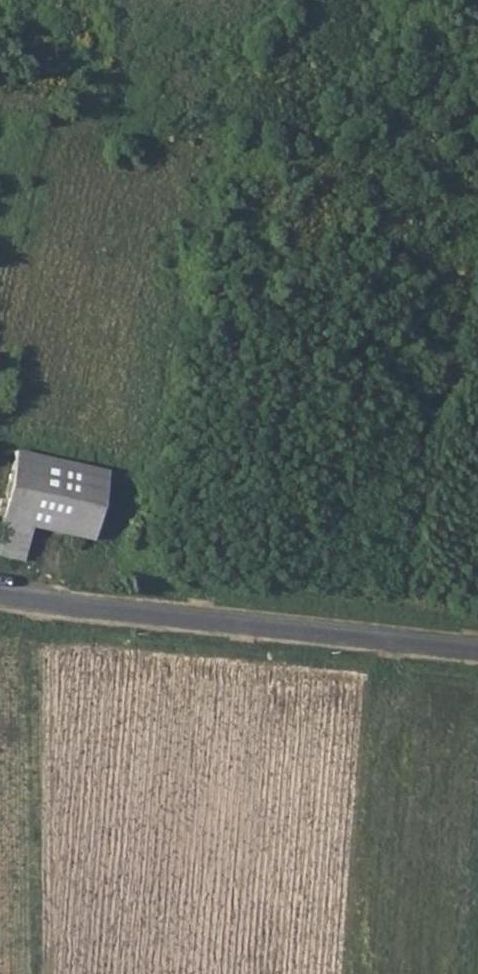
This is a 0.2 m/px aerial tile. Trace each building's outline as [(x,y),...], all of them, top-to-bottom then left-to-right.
[(16,451),(0,529),(0,554),(20,559),(27,525),(37,527),(36,534),(49,537),(50,530),(92,539),(107,470),(16,451)]
